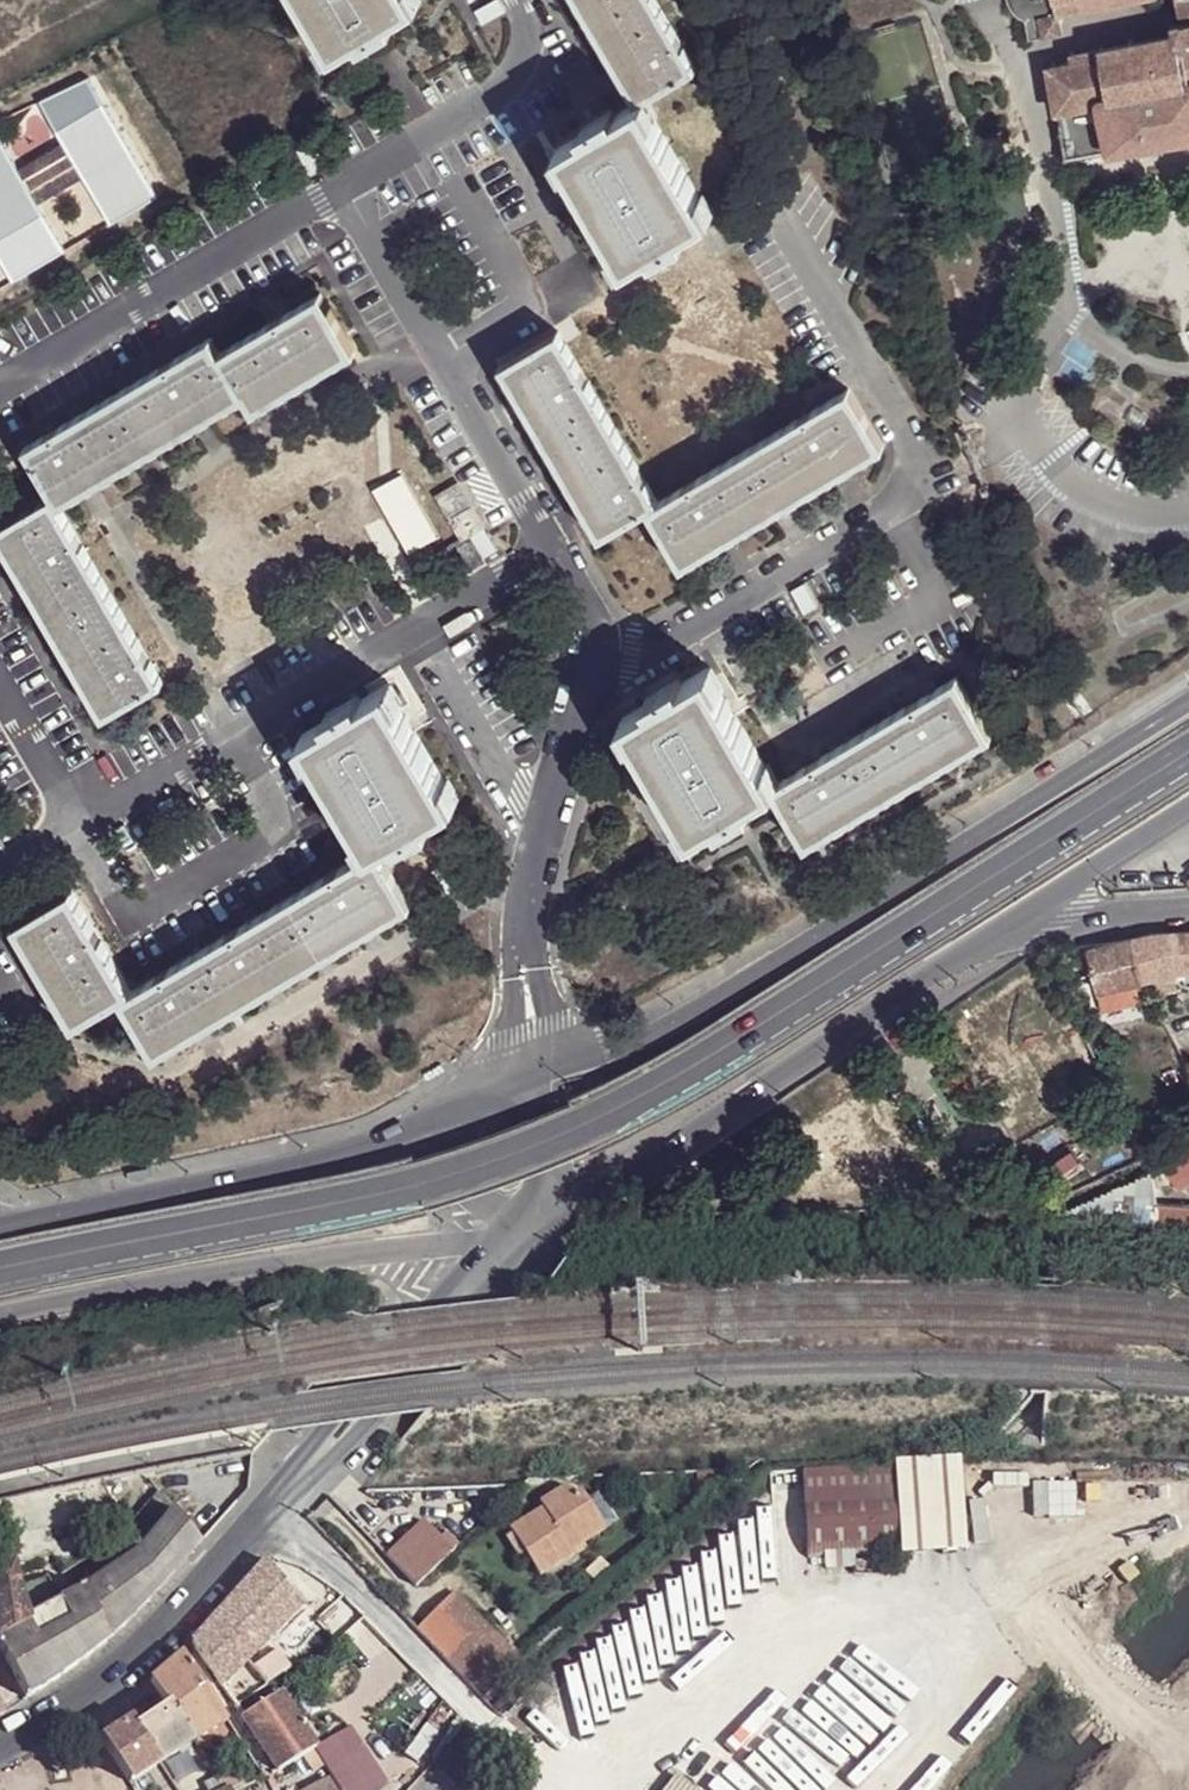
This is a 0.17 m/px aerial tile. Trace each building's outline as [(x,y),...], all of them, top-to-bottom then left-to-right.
[(336,52),(362,37),(394,18),(419,2),(418,0),(305,0),(336,52)] [(637,104),(642,101),(649,95),(695,69),(686,50),(677,36),(656,0),(576,0),(637,104)] [(1007,3),(1014,11),(1024,15),(1028,33),(1040,32),(1061,27),(1058,8),(1106,0),(1006,0),(1007,3)] [(1180,13),(1188,11),(1188,0),(1178,0),(1180,13)] [(394,18),(362,37),(365,43),(396,23),(394,18)] [(677,36),(686,50),(691,46),(683,33),(677,36)] [(1049,62),(1062,139),(1059,140),(1063,157),(1188,134),(1188,37),(1049,62)] [(159,195),(88,77),(40,101),(61,142),(16,169),(0,141),(0,260),(14,281),(64,251),(38,205),(83,178),(111,221),(159,195)] [(654,120),(661,116),(649,95),(642,101),(654,120)] [(584,134),(558,150),(571,171),(616,247),(626,266),(652,251),(684,232),(710,217),(701,199),(654,120),(642,101),(637,104),(616,116),(584,134)] [(612,110),(581,129),(584,134),(616,116),(612,110)] [(571,171),(558,150),(552,154),(565,175),(571,171)] [(701,199),(710,217),(716,211),(707,196),(701,199)] [(684,232),(652,251),(655,256),(687,238),(684,232)] [(626,266),(616,247),(610,252),(618,269),(626,266)] [(269,323),(219,353),(244,397),(254,412),(355,353),(320,296),(283,315),(269,323)] [(269,323),(283,315),(279,309),(266,317),(269,323)] [(558,333),(501,367),(600,537),(648,509),(658,503),(558,333)] [(43,436),(25,448),(53,495),(59,506),(244,397),(219,353),(211,338),(173,360),(159,368),(58,428),(43,436)] [(159,368),(173,360),(168,354),(155,362),(159,368)] [(658,503),(648,509),(682,567),(883,450),(848,392),(812,412),(797,421),(696,480),(683,488),(658,503)] [(797,421),(812,412),(807,406),(793,415),(797,421)] [(43,436),(58,428),(55,422),(40,430),(43,436)] [(683,488),(696,480),(692,474),(679,481),(683,488)] [(450,521),(472,507),(458,483),(435,496),(450,521)] [(0,527),(0,538),(104,716),(163,682),(153,665),(143,648),(84,548),(75,533),(59,506),(53,495),(0,527)] [(470,539),(488,529),(475,506),(472,507),(450,521),(460,539),(434,554),(450,580),(482,561),(470,539)] [(82,529),(75,533),(84,548),(91,544),(82,529)] [(143,648),(153,665),(160,661),(149,645),(143,648)] [(715,666),(709,669),(720,687),(725,684),(715,666)] [(651,703),(625,719),(635,734),(682,816),(692,835),(719,820),(751,800),(771,788),(777,784),(767,767),(720,687),(709,669),(683,684),(651,703)] [(679,679),(648,698),(651,703),(683,684),(679,679)] [(777,784),(771,788),(806,846),(992,736),(957,679),(920,699),(905,707),(820,757),(803,766),(783,779),(777,784)] [(388,686),(399,702),(404,699),(394,683),(388,686)] [(330,720),(305,735),(316,751),(365,835),(373,852),(379,848),(399,836),(430,817),(457,801),(447,782),(399,702),(388,686),(362,700),(330,720)] [(905,707),(920,699),(916,694),(901,703),(905,707)] [(359,696),(327,714),(330,720),(362,700),(359,696)] [(628,738),(635,734),(625,719),(619,721),(628,738)] [(316,751),(305,735),(300,737),(310,754),(316,751)] [(803,766),(820,757),(816,751),(800,761),(803,766)] [(777,784),(783,779),(773,764),(767,767),(777,784)] [(447,782),(457,801),(462,796),(453,779),(447,782)] [(751,800),(719,820),(722,826),(754,806),(751,800)] [(692,835),(682,816),(676,820),(687,837),(692,835)] [(430,817),(399,836),(402,842),(434,825),(430,817)] [(373,852),(365,835),(358,837),(367,853),(373,852)] [(132,994),(121,1000),(156,1057),(412,907),(379,848),(373,852),(367,853),(340,870),(326,877),(259,917),(239,929),(226,937),(169,970),(154,979),(132,994)] [(326,877),(340,870),(337,865),(323,873),(326,877)] [(73,891),(15,926),(74,1027),(121,1000),(132,994),(102,942),(94,928),(73,891)] [(226,937),(239,929),(236,923),(223,932),(226,937)] [(94,928),(102,942),(110,937),(101,924),(94,928)] [(1176,930),(1150,931),(1146,932),(1160,970),(1151,973),(1160,997),(1185,991),(1180,966),(1188,964),(1188,930),(1176,930)] [(1146,932),(1130,937),(1141,974),(1151,973),(1160,970),(1146,932)] [(1097,986),(1141,974),(1130,937),(1121,940),(1099,946),(1088,949),(1097,986)] [(1052,947),(1045,949),(1051,958),(1056,956),(1055,953),(1052,947)] [(154,979),(169,970),(166,965),(151,974),(154,979)] [(1163,1164),(1181,1185),(1188,1179),(1188,1141),(1163,1164)] [(1150,1203),(1155,1171),(1153,1167),(1058,1213),(1156,1225),(1188,1228),(1188,1207),(1150,1203)] [(900,1550),(900,1559),(960,1556),(959,1458),(897,1461),(900,1550)] [(897,1461),(803,1466),(808,1555),(900,1550),(897,1461)] [(523,1554),(537,1578),(573,1555),(569,1550),(602,1529),(577,1488),(569,1493),(563,1484),(534,1502),(538,1507),(506,1527),(510,1533),(523,1554)] [(176,1513),(160,1493),(134,1521),(151,1542),(176,1513)] [(176,1513),(151,1542),(143,1551),(138,1545),(127,1553),(133,1560),(84,1591),(59,1604),(47,1576),(17,1587),(14,1569),(0,1570),(0,1651),(27,1697),(55,1680),(72,1668),(98,1648),(125,1624),(135,1614),(156,1593),(199,1544),(176,1513)] [(449,1553),(418,1520),(383,1555),(380,1557),(412,1588),(449,1553)] [(1155,1551),(1169,1535),(1163,1530),(1149,1545),(1155,1551)] [(510,1533),(505,1537),(517,1557),(523,1554),(510,1533)] [(14,1569),(10,1543),(0,1545),(0,1570),(14,1569)] [(192,1643),(221,1687),(265,1646),(303,1606),(265,1562),(253,1575),(247,1581),(211,1620),(203,1630),(192,1643)] [(521,1662),(453,1595),(436,1612),(417,1632),(482,1699),(521,1662)] [(227,1721),(183,1652),(153,1678),(170,1706),(193,1743),(227,1721)] [(283,1675),(275,1661),(262,1670),(270,1683),(272,1683),(283,1675)] [(315,1748),(280,1694),(241,1717),(276,1770),(277,1772),(301,1757),(313,1750),(315,1748)] [(193,1743),(170,1706),(133,1723),(160,1764),(193,1743)] [(345,1789),(378,1789),(386,1786),(343,1712),(310,1730),(345,1789)] [(133,1723),(101,1739),(129,1783),(160,1764),(133,1723)] [(313,1750),(301,1757),(311,1773),(323,1765),(313,1750)] [(258,1773),(251,1763),(245,1766),(252,1777),(258,1773)] [(678,1776),(668,1789),(697,1789),(678,1776)] [(201,1789),(224,1789),(217,1779),(200,1789),(201,1789)] [(329,1780),(310,1789),(335,1789),(329,1780)]
